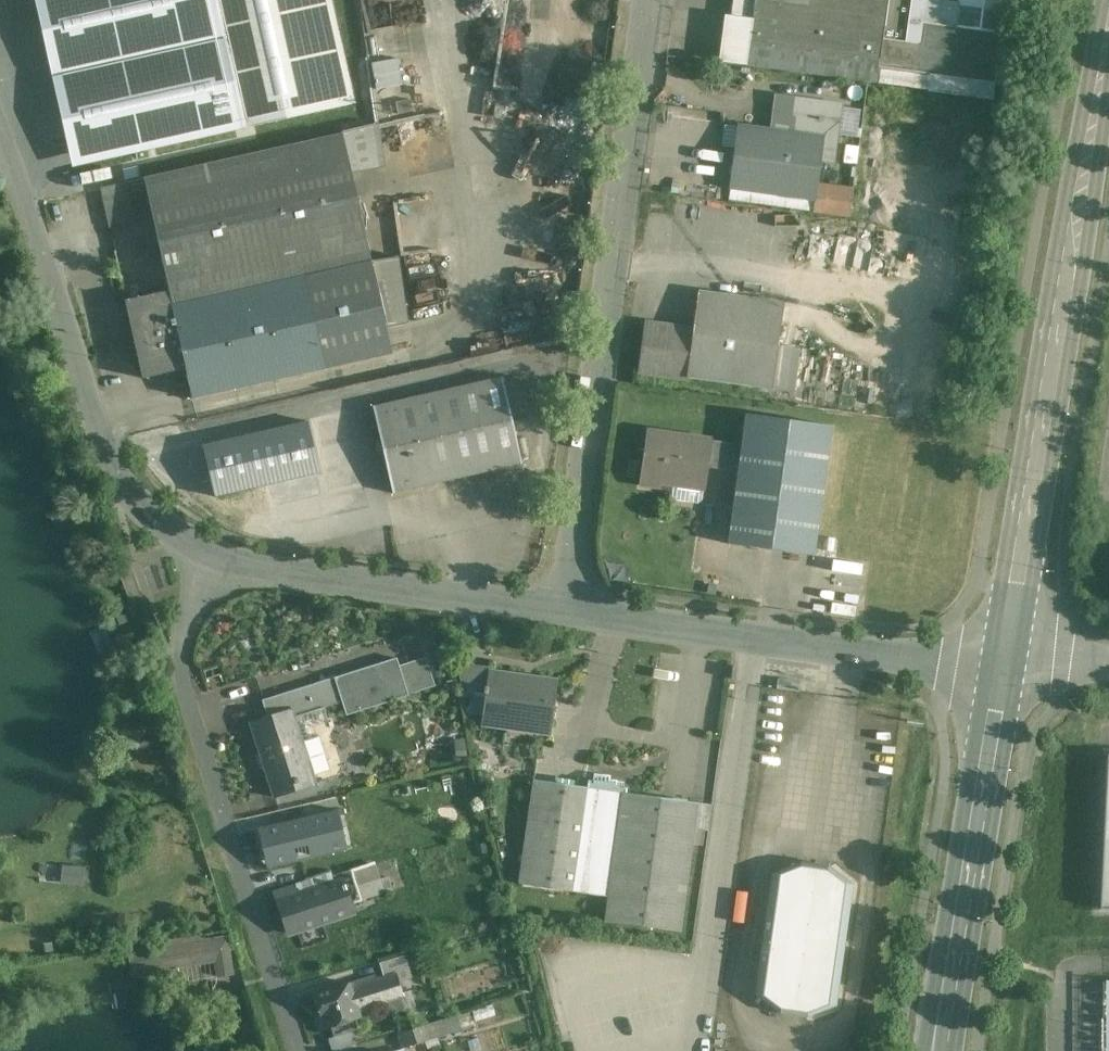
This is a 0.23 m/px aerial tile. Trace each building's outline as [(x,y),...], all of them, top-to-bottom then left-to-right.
[(52,75),(113,61),(205,40),(223,36),(215,0),(36,0),(52,75)] [(243,129),(356,103),(332,0),(215,0),(223,36),(243,129)] [(730,17),(751,20),(754,0),(733,0),(730,17)] [(751,20),(748,42),(879,60),(880,60),(883,39),(905,42),(911,0),(754,0),(751,20)] [(960,3),(957,28),(920,23),(918,44),(905,42),(883,39),(880,60),(879,60),(878,67),(995,83),(999,52),(1001,39),(1006,0),(960,0),(960,3)] [(937,0),(911,0),(905,42),(918,44),(920,23),(957,28),(960,3),(937,0)] [(223,36),(52,75),(73,168),(243,129),(223,36)] [(1012,41),(1001,39),(999,52),(1010,54),(1012,41)] [(879,60),(748,42),(746,66),(789,72),(789,71),(876,82),(878,67),(879,60)] [(841,105),(776,96),(771,129),(823,137),(820,159),(834,161),(841,105)] [(858,135),(859,107),(842,106),(842,134),(858,135)] [(378,125),(343,134),(351,172),(384,167),(378,125)] [(771,129),(738,125),(729,189),(815,201),(820,159),(823,137),(771,129)] [(232,159),(144,179),(169,292),(172,306),(371,262),(351,172),(343,134),(291,145),(232,159)] [(118,184),(100,189),(109,227),(136,220),(127,182),(118,184)] [(853,188),(825,184),(822,213),(849,217),(853,188)] [(397,259),(371,263),(386,328),(407,324),(397,259)] [(371,262),(172,306),(186,369),(185,369),(187,375),(231,365),(237,389),(392,354),(386,328),(371,263),(371,262)] [(784,303),(698,291),(693,330),(687,377),(773,389),(784,303)] [(169,292),(125,301),(142,379),(185,369),(186,369),(172,306),(169,292)] [(693,330),(644,324),(637,371),(686,378),(687,377),(693,330)] [(231,365),(187,375),(192,399),(237,389),(231,365)] [(502,378),(373,407),(393,493),(521,464),(502,378)] [(832,426),(746,414),(742,445),(738,472),(728,543),(814,555),(832,426)] [(712,440),(647,431),(639,485),(661,488),(662,483),(705,489),(708,468),(711,440),(712,440)] [(742,445),(711,440),(708,468),(738,472),(742,445)] [(702,502),(704,491),(674,487),(672,498),(702,502)] [(397,658),(334,678),(342,702),(346,715),(409,695),(397,658)] [(489,667),(458,663),(463,691),(485,694),(483,693),(484,687),(486,687),(488,672),(489,667)] [(557,682),(488,672),(486,687),(484,687),(483,693),(485,694),(481,724),(508,728),(508,722),(549,727),(548,734),(550,734),(557,682)] [(334,678),(287,693),(292,709),(295,717),(342,702),(334,678)] [(287,693),(262,701),(268,717),(292,709),(287,693)] [(268,717),(250,723),(274,798),(316,784),(294,717),(295,717),(292,709),(268,717)] [(1106,755),(1099,909),(1108,909),(1108,755),(1106,755)] [(610,776),(594,773),(593,781),(588,780),(587,788),(534,780),(519,884),(608,897),(605,922),(680,932),(698,803),(626,793),(627,790),(627,788),(623,787),(623,788),(616,787),(617,781),(610,780),(610,776)] [(337,811),(258,829),(267,868),(346,850),(337,811)] [(828,866),(801,862),(772,873),(755,994),(780,1013),(806,1017),(836,1006),(852,885),(828,866)] [(354,877),(342,881),(350,905),(361,901),(354,877)] [(342,881),(299,895),(296,888),(275,895),(288,934),(352,913),(350,905),(342,881)] [(227,935),(128,950),(132,975),(213,963),(215,977),(233,975),(227,935)] [(404,956),(379,963),(383,978),(396,974),(409,970),(404,956)] [(409,970),(396,974),(399,982),(411,978),(409,970)] [(350,983),(314,995),(321,1018),(322,1018),(326,1029),(331,1027),(334,1036),(353,1030),(350,1021),(361,1018),(359,1011),(387,1002),(391,1013),(405,1009),(401,997),(404,996),(399,982),(396,974),(383,978),(351,988),(350,983)] [(426,1025),(399,1034),(404,1048),(430,1040),(426,1025)]
